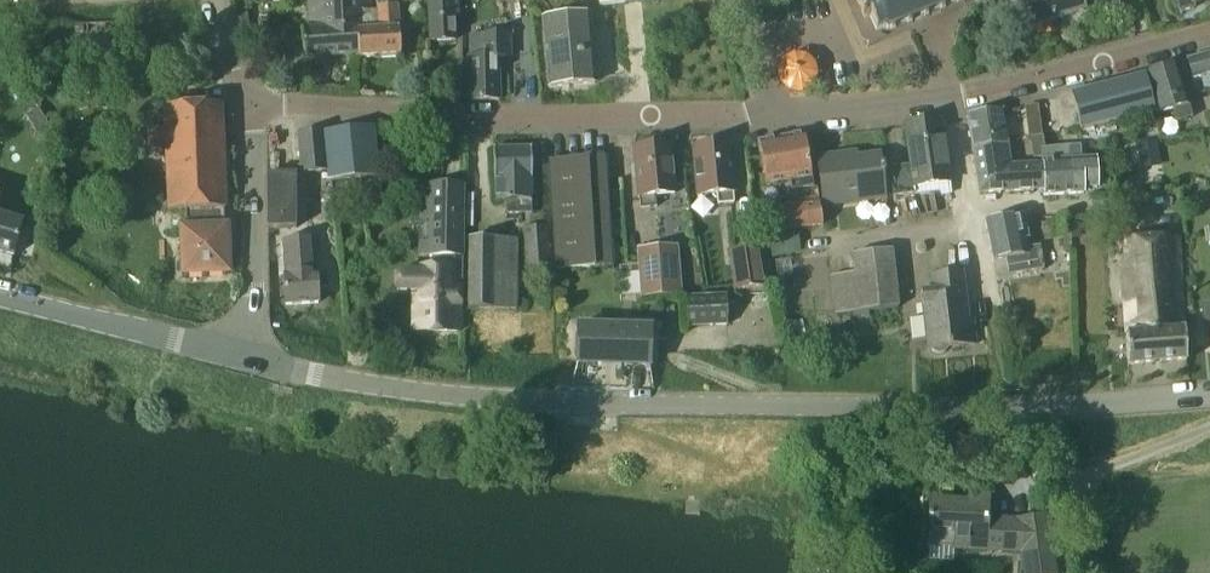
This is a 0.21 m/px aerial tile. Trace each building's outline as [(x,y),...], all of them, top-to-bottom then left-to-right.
[(358,32),(357,12),(371,12),(371,0),(308,0),(310,30),(303,31),(304,58),(359,55),(357,32),(358,32)] [(429,41),(455,40),(454,18),(457,18),(456,0),(427,0),(429,41)] [(957,1),(958,4),(963,1),(962,0),(858,0),(865,19),(872,17),(878,31),(885,28),(886,30),(890,29),(891,30),(896,28),(895,27),(907,22),(908,24),(913,21),(912,20),(923,15),(923,17),(929,14),(928,13),(937,9),(940,8),(941,10),(946,8),(945,6),(946,5),(957,1)] [(1028,28),(1083,12),(1079,0),(1019,0),(1028,28)] [(1209,0),(1176,0),(1180,13),(1193,10),(1192,5),(1209,0)] [(379,31),(358,32),(357,32),(359,55),(359,58),(400,56),(397,6),(377,7),(379,31)] [(588,16),(542,21),(548,88),(594,84),(588,16)] [(471,58),(468,58),(470,102),(499,101),(497,58),(509,58),(509,35),(485,35),(470,36),(471,58)] [(1209,87),(1209,54),(1187,60),(1193,80),(1201,78),(1204,89),(1209,87)] [(1192,117),(1184,89),(1177,66),(1145,76),(1156,115),(1173,110),(1177,122),(1192,117)] [(1146,132),(1157,130),(1152,112),(1154,111),(1144,76),(1071,95),(1081,130),(1141,114),(1146,132)] [(183,275),(228,273),(226,228),(224,228),(224,210),(226,210),(221,106),(164,108),(168,212),(185,212),(186,230),(181,230),(183,275)] [(38,109),(26,116),(35,133),(48,125),(38,109)] [(971,116),(969,120),(979,194),(1042,191),(1044,190),(1043,165),(1043,164),(1042,165),(1009,166),(1002,112),(971,116)] [(910,166),(889,170),(893,197),(916,194),(916,195),(939,192),(942,196),(950,194),(939,121),(904,126),(910,166)] [(1040,126),(1027,128),(1029,137),(1041,136),(1040,126)] [(327,183),(379,178),(374,128),(298,136),(302,174),(326,171),(327,183)] [(791,192),(813,188),(804,135),(758,143),(765,186),(789,182),(791,192)] [(1042,137),(1030,139),(1033,159),(1041,158),(1040,149),(1044,149),(1042,137)] [(693,147),(697,197),(716,195),(717,206),(733,204),(732,193),(734,193),(729,144),(693,147)] [(1153,144),(1139,146),(1143,169),(1157,167),(1153,144)] [(634,148),(638,198),(640,198),(641,209),(657,207),(656,196),(675,194),(670,145),(634,148)] [(1044,149),(1040,149),(1041,158),(1042,165),(1043,164),(1043,165),(1044,190),(1044,196),(1073,194),(1073,189),(1082,189),(1078,153),(1070,154),(1069,147),(1044,149)] [(530,179),(531,179),(530,149),(494,150),(495,181),(496,202),(506,201),(507,215),(531,214),(530,179)] [(881,172),(884,171),(884,167),(881,168),(879,157),(840,162),(840,156),(817,159),(823,206),(885,198),(881,172)] [(550,161),(551,189),(607,186),(605,158),(550,161)] [(267,228),(296,228),(296,175),(267,175),(267,228)] [(321,183),(303,185),(307,228),(325,227),(321,183)] [(380,185),(363,187),(365,202),(382,201),(380,185)] [(430,257),(445,257),(445,270),(413,269),(413,273),(397,273),(397,291),(413,291),(412,331),(459,331),(460,270),(461,257),(461,186),(430,186),(430,257)] [(553,216),(608,213),(607,186),(551,189),(553,216)] [(788,231),(822,226),(818,202),(785,207),(788,231)] [(610,239),(608,213),(553,216),(554,243),(610,239)] [(1070,218),(1058,218),(1058,234),(1070,234),(1070,218)] [(13,257),(14,253),(21,227),(22,225),(0,219),(0,253),(13,257)] [(1009,276),(1043,270),(1039,247),(1023,250),(1017,220),(986,223),(993,261),(1005,259),(1009,276)] [(527,270),(547,269),(545,227),(524,228),(527,270)] [(795,238),(768,241),(771,259),(797,255),(795,238)] [(610,239),(554,243),(556,270),(611,267),(610,239)] [(1128,366),(1186,361),(1179,239),(1118,240),(1124,301),(1128,366)] [(317,287),(326,287),(325,273),(316,274),(314,240),(281,242),(282,259),(278,260),(279,276),(283,276),(285,305),(318,303),(317,287)] [(516,310),(517,241),(469,240),(467,309),(516,310)] [(638,250),(639,266),(641,299),(680,296),(677,247),(638,250)] [(762,286),(757,248),(729,252),(734,291),(762,286)] [(835,316),(898,308),(891,251),(852,255),(855,274),(831,277),(835,316)] [(968,321),(962,272),(930,276),(932,292),(921,293),(928,351),(931,351),(934,353),(937,354),(941,354),(944,353),(947,351),(949,348),(976,345),(973,320),(968,321)] [(725,295),(687,297),(688,328),(727,326),(725,295)] [(794,322),(780,325),(782,337),(796,334),(794,322)] [(649,366),(650,330),(577,328),(576,364),(649,366)] [(1047,519),(1022,523),(987,521),(989,491),(969,490),(968,507),(930,504),(927,547),(1021,552),(1024,572),(1054,572),(1047,519)]
